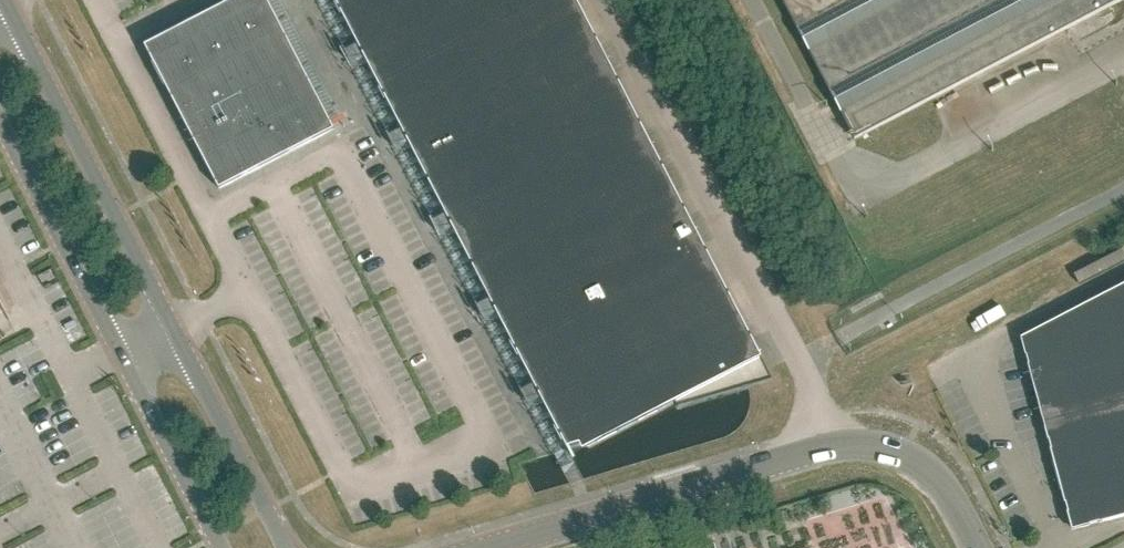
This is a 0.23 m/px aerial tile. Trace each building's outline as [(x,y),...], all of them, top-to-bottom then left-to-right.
[(297,59),(266,0),(238,0),(146,47),(183,118),(297,59)] [(379,85),(543,0),(335,0),(379,85)] [(379,85),(426,176),(616,78),(575,0),(543,0),(379,85)] [(855,140),(1123,0),(782,0),(855,140)] [(297,59),(183,118),(220,189),(333,130),(297,59)] [(474,267),(663,169),(616,78),(426,176),(474,267)] [(663,169),(474,267),(521,357),(710,259),(663,169)] [(678,408),(749,387),(773,380),(768,371),(710,259),(521,357),(568,448),(588,443),(590,447),(675,403),(678,408)] [(1022,338),(1045,423),(1123,402),(1123,285),(1022,338)] [(1045,423),(1073,530),(1123,517),(1123,402),(1045,423)]
